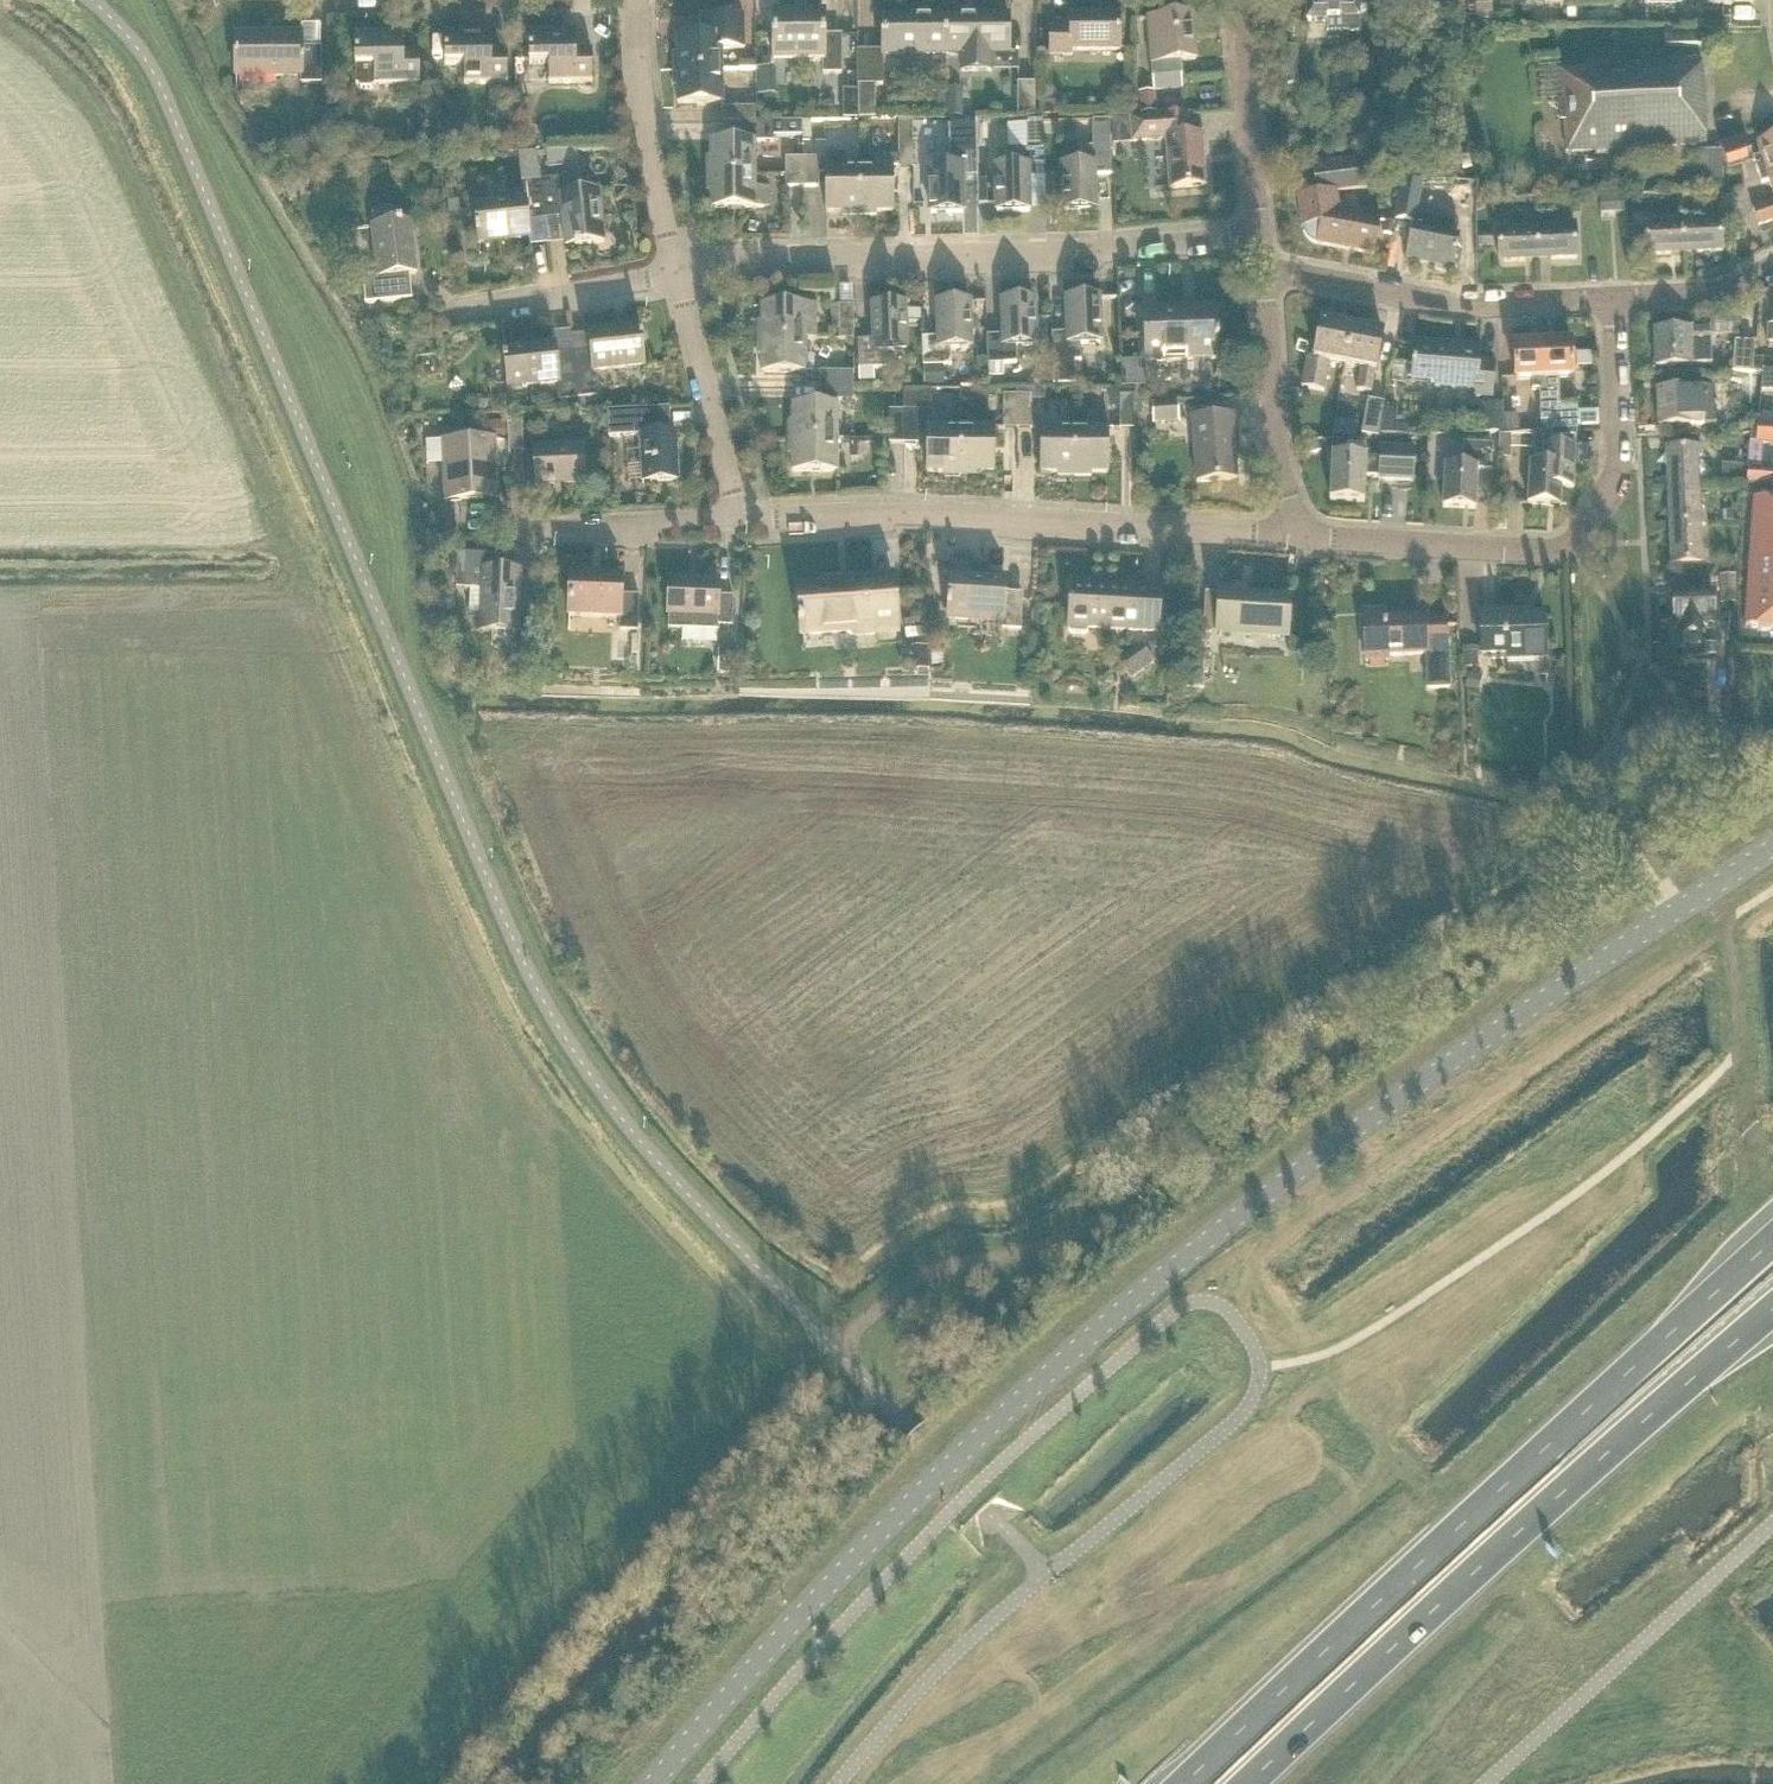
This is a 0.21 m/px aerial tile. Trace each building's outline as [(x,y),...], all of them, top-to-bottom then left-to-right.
[(1304,23),(1344,23),(1344,33),(1358,33),(1358,0),(1304,0),(1304,23)] [(1481,9),(1492,9),(1492,0),(1481,0),(1481,9)] [(1546,8),(1563,8),(1563,0),(1546,0),(1546,8)] [(1575,7),(1566,8),(1566,19),(1575,19),(1575,7)] [(1071,52),(1119,52),(1118,16),(1069,17),(1069,30),(1050,30),(1051,57),(1071,57),(1071,52)] [(822,76),(841,76),(840,38),(823,38),(823,18),(773,19),(774,63),(822,62),(822,76)] [(946,57),(946,18),(882,19),(883,57),(946,57)] [(946,57),(960,57),(960,76),(993,75),(993,56),(1008,56),(1008,18),(946,18),(946,57)] [(1180,64),(1195,62),(1191,18),(1146,22),(1151,80),(1181,77),(1180,64)] [(707,20),(707,40),(677,40),(677,57),(673,57),(674,73),(721,73),(721,52),(744,52),(744,20),(707,20)] [(549,85),(594,84),(593,52),(577,52),(576,33),(530,34),(530,64),(549,64),(549,85)] [(465,85),(508,84),(508,52),(492,53),(491,34),(445,35),(446,67),(465,67),(465,85)] [(357,35),(357,69),(357,86),(358,86),(362,90),(372,90),(376,86),(420,86),(420,53),(403,53),(403,35),(357,35)] [(301,85),(321,85),(320,52),(302,52),(302,36),(235,37),(236,78),(301,78),(301,85)] [(1567,154),(1706,144),(1701,61),(1583,70),(1583,73),(1561,75),(1567,154)] [(757,66),(739,67),(739,76),(757,76),(757,66)] [(721,106),(721,73),(674,73),(674,90),(678,90),(678,106),(721,106)] [(755,76),(741,76),(741,88),(755,88),(755,76)] [(1034,119),(1035,86),(1017,86),(1017,119),(1034,119)] [(874,122),(875,122),(874,89),(857,89),(857,124),(874,123),(874,122)] [(946,91),(947,119),(962,119),(962,91),(946,91)] [(1139,95),(1140,116),(1156,115),(1155,94),(1139,95)] [(855,125),(855,96),(840,96),(841,125),(855,125)] [(721,126),(739,126),(756,126),(756,111),(720,112),(721,126)] [(1200,138),(1189,139),(1187,118),(1130,122),(1132,145),(1165,142),(1169,192),(1204,189),(1200,138)] [(874,159),(874,170),(859,171),(860,218),(875,218),(875,214),(892,214),(892,170),(899,170),(899,171),(912,171),(911,122),(875,122),(874,122),(874,123),(874,133),(898,133),(898,158),(874,159)] [(1092,123),(1093,149),(1081,149),(1081,166),(1062,166),(1063,213),(1093,212),(1092,177),(1110,176),(1109,122),(1092,123)] [(1043,179),(1043,150),(1043,123),(1026,124),(1027,150),(1009,150),(1009,168),(995,168),(996,214),(1028,214),(1027,179),(1043,179)] [(756,126),(739,126),(739,140),(801,139),(801,125),(756,126)] [(812,126),(803,126),(803,145),(812,145),(812,136),(812,126)] [(825,126),(812,126),(812,136),(825,136),(825,126)] [(610,130),(611,143),(622,142),(621,129),(610,130)] [(1770,183),(1772,182),(1772,142),(1759,147),(1763,158),(1754,161),(1762,186),(1770,183)] [(1746,163),(1752,161),(1747,144),(1723,151),(1730,174),(1748,168),(1746,163)] [(708,180),(755,179),(754,145),(712,146),(712,163),(708,163),(708,180)] [(546,152),(548,169),(563,168),(561,152),(546,152)] [(976,152),(948,152),(913,153),(913,170),(929,170),(930,216),(960,215),(960,181),(977,180),(976,152)] [(1703,192),(1724,191),(1722,153),(1701,154),(1703,192)] [(978,155),(979,176),(992,175),(991,154),(978,155)] [(860,218),(859,171),(845,171),(845,158),(826,158),(826,214),(843,214),(843,218),(860,218)] [(1318,196),(1371,189),(1367,160),(1314,167),(1318,196)] [(785,191),(801,191),(801,162),(785,163),(785,191)] [(801,162),(801,191),(819,191),(818,162),(801,162)] [(755,193),(755,179),(708,180),(708,195),(712,195),(712,211),(769,211),(769,193),(755,193)] [(558,180),(541,182),(545,221),(546,220),(548,246),(565,244),(565,248),(603,244),(598,194),(560,197),(558,180)] [(545,221),(541,182),(523,184),(525,203),(475,207),(479,244),(529,239),(527,222),(545,221)] [(1442,182),(1423,185),(1422,194),(1441,194),(1442,182)] [(1770,183),(1772,188),(1767,190),(1772,204),(1753,211),(1758,227),(1772,222),(1772,182),(1770,183)] [(1415,227),(1423,185),(1402,189),(1395,223),(1415,227)] [(1750,196),(1746,185),(1727,191),(1731,202),(1750,196)] [(1379,219),(1340,212),(1337,194),(1297,200),(1302,230),(1304,235),(1306,239),(1309,243),(1311,245),(1314,246),(1317,247),(1373,256),(1379,219)] [(1601,218),(1623,217),(1623,203),(1601,204),(1601,218)] [(374,229),(378,277),(362,278),(364,306),(411,302),(409,277),(415,276),(410,226),(400,227),(399,215),(391,211),(379,212),(373,217),(374,229)] [(1712,223),(1683,225),(1684,255),(1722,254),(1721,219),(1712,219),(1712,223)] [(1384,220),(1382,233),(1391,234),(1393,221),(1384,220)] [(1684,255),(1683,225),(1652,226),(1652,222),(1644,222),(1646,257),(1684,255)] [(1566,230),(1536,232),(1538,262),(1576,260),(1575,226),(1566,226),(1566,230)] [(1538,262),(1536,232),(1506,233),(1506,229),(1497,229),(1499,264),(1538,262)] [(1453,271),(1459,240),(1412,231),(1406,263),(1453,271)] [(1466,246),(1467,266),(1480,266),(1479,245),(1466,246)] [(1052,335),(1052,363),(1053,387),(1075,386),(1075,362),(1080,362),(1079,345),(1099,344),(1098,299),(1066,300),(1067,335),(1052,335)] [(1014,348),(1034,347),(1032,302),(1001,303),(1002,337),(986,338),(987,365),(1015,364),(1014,348)] [(949,350),(968,349),(967,304),(936,305),(937,340),(921,340),(922,368),(950,367),(949,350)] [(858,370),(859,370),(859,384),(874,383),(873,369),(886,369),(885,352),(904,351),(902,306),(871,308),(873,342),(857,342),(858,370)] [(818,308),(806,308),(762,307),(762,324),(758,324),(758,340),(806,341),(817,341),(818,308)] [(839,308),(839,310),(831,310),(831,340),(853,341),(854,308),(839,308)] [(1144,363),(1214,360),(1212,309),(1142,312),(1144,363)] [(1711,331),(1711,334),(1736,332),(1735,313),(1710,314),(1711,331)] [(1330,363),(1345,366),(1352,329),(1321,324),(1314,358),(1306,356),(1300,387),(1324,392),(1330,363)] [(595,398),(594,390),(593,372),(644,367),(640,329),(589,334),(590,351),(572,353),(573,361),(577,400),(595,398)] [(1352,329),(1345,366),(1361,369),(1356,392),(1372,395),(1377,371),(1384,335),(1352,329)] [(1656,369),(1712,366),(1711,334),(1711,331),(1655,333),(1656,369)] [(805,374),(806,341),(758,340),(758,357),(762,357),(762,374),(805,374)] [(1559,408),(1558,380),(1573,379),(1570,343),(1542,345),(1544,392),(1539,392),(1539,410),(1550,409),(1551,425),(1546,425),(1546,432),(1552,432),(1578,430),(1578,427),(1577,410),(1577,407),(1559,408)] [(1752,375),(1754,345),(1735,344),(1734,374),(1752,375)] [(1492,400),(1495,365),(1480,364),(1481,351),(1415,345),(1411,382),(1435,384),(1435,389),(1456,391),(1457,387),(1476,389),(1475,398),(1492,400)] [(1544,392),(1542,345),(1513,347),(1515,382),(1531,381),(1532,393),(1539,392),(1544,392)] [(577,400),(573,361),(555,363),(553,346),(504,350),(508,388),(558,383),(559,402),(577,400)] [(1763,358),(1753,357),(1753,371),(1762,372),(1763,358)] [(1004,378),(1004,365),(987,366),(988,378),(1004,378)] [(924,388),(944,387),(943,368),(923,369),(924,388)] [(1772,393),(1772,373),(1762,372),(1761,393),(1772,393)] [(821,388),(853,389),(854,374),(821,374),(821,388)] [(1757,401),(1757,378),(1742,377),(1741,401),(1757,401)] [(853,402),(853,389),(821,388),(821,401),(853,402)] [(1031,429),(1031,402),(1045,402),(1046,388),(1017,388),(1017,397),(1016,429),(1031,429)] [(902,412),(926,412),(926,389),(903,389),(902,412)] [(1110,410),(1119,410),(1119,430),(1133,430),(1133,389),(1110,389),(1110,410)] [(938,413),(966,412),(966,390),(938,391),(938,413)] [(1716,393),(1702,393),(1702,391),(1657,393),(1658,428),(1690,427),(1691,439),(1713,438),(1712,426),(1703,426),(1702,408),(1717,407),(1716,393)] [(1772,393),(1761,393),(1760,402),(1771,403),(1772,393)] [(1016,429),(1017,397),(1004,397),(1004,429),(1016,429)] [(1179,425),(1177,403),(1151,405),(1153,427),(1179,425)] [(1378,437),(1384,406),(1368,403),(1362,434),(1378,437)] [(1482,406),(1483,435),(1503,434),(1502,405),(1482,406)] [(789,440),(837,440),(837,407),(793,407),(793,424),(789,424),(789,440)] [(1597,409),(1577,410),(1578,427),(1597,426),(1597,409)] [(607,413),(608,439),(640,437),(643,485),(678,483),(675,435),(656,436),(654,410),(607,413)] [(889,445),(902,445),(902,413),(889,413),(889,445)] [(902,413),(902,445),(916,445),(916,413),(902,413)] [(1106,474),(1106,430),(1106,416),(1087,416),(1087,430),(1073,430),(1072,478),(1089,478),(1089,474),(1106,474)] [(1232,446),(1236,446),(1233,416),(1189,420),(1195,484),(1235,480),(1232,446)] [(1504,418),(1505,434),(1518,433),(1517,418),(1504,418)] [(506,424),(489,424),(490,440),(506,439),(506,424)] [(508,454),(520,453),(519,425),(506,426),(508,454)] [(1758,427),(1751,426),(1749,446),(1772,448),(1772,428),(1758,427)] [(959,477),(959,429),(927,429),(927,473),(941,473),(941,477),(959,477)] [(992,429),(959,429),(959,477),(976,477),(976,473),(992,474),(992,429)] [(1072,478),(1073,430),(1041,429),(1041,473),(1056,474),(1056,478),(1072,478)] [(1559,511),(1560,491),(1572,492),(1576,434),(1534,437),(1532,468),(1530,468),(1527,509),(1559,511)] [(836,473),(837,440),(789,440),(788,457),(793,457),(793,473),(836,473)] [(445,503),(495,501),(493,441),(443,443),(445,503)] [(533,489),(585,486),(583,445),(531,448),(533,489)] [(1491,473),(1492,449),(1464,447),(1463,469),(1446,468),(1444,509),(1475,510),(1477,472),(1491,473)] [(1671,478),(1672,490),(1699,489),(1697,459),(1702,458),(1701,450),(1666,452),(1667,478),(1671,478)] [(1412,484),(1414,453),(1381,451),(1380,464),(1365,463),(1366,461),(1333,459),(1330,503),(1363,505),(1365,478),(1379,479),(1379,482),(1412,484)] [(1749,455),(1748,466),(1760,467),(1761,456),(1749,455)] [(1742,464),(1721,463),(1720,478),(1741,479),(1742,464)] [(1748,471),(1746,486),(1772,488),(1772,473),(1748,471)] [(1668,504),(1669,529),(1705,527),(1705,519),(1700,519),(1699,489),(1672,490),(1672,504),(1668,504)] [(1754,501),(1743,629),(1772,631),(1772,502),(1754,501)] [(1733,510),(1722,510),(1722,521),(1733,521),(1733,510)] [(1705,527),(1669,529),(1670,530),(1674,530),(1674,541),(1670,541),(1672,567),(1707,566),(1707,557),(1702,557),(1701,528),(1705,528),(1705,527)] [(469,611),(481,612),(480,634),(518,635),(520,573),(497,572),(498,559),(466,557),(465,592),(470,592),(469,611)] [(639,634),(640,598),(622,598),(623,579),(571,576),(569,617),(622,620),(621,633),(639,634)] [(1019,635),(1022,601),(1005,600),(1007,582),(952,577),(948,621),(1001,625),(1000,633),(1019,635)] [(1718,603),(1736,602),(1734,577),(1717,578),(1718,603)] [(854,637),(896,634),(892,578),(830,583),(831,588),(799,590),(802,638),(854,634),(854,637)] [(666,616),(669,616),(668,629),(718,633),(719,629),(731,630),(734,599),(719,597),(720,583),(669,579),(666,616)] [(546,581),(534,580),(534,595),(545,595),(546,581)] [(1069,630),(1069,633),(1072,635),(1084,636),(1087,633),(1088,631),(1159,635),(1161,592),(1071,587),(1069,630)] [(1205,595),(1203,634),(1202,645),(1220,646),(1220,640),(1282,643),(1285,596),(1221,592),(1221,596),(1205,595)] [(1700,627),(1714,626),(1713,594),(1673,596),(1674,627),(1681,627),(1682,639),(1701,638),(1700,627)] [(1449,663),(1448,646),(1448,621),(1427,622),(1426,618),(1386,620),(1385,613),(1363,614),(1365,655),(1386,655),(1386,658),(1427,657),(1427,663),(1449,663)] [(1507,660),(1548,659),(1547,619),(1525,620),(1525,615),(1481,616),(1482,656),(1507,655),(1507,660)] [(917,626),(918,637),(928,636),(927,625),(917,626)] [(930,652),(931,664),(939,663),(939,651),(930,652)] [(1128,672),(1145,659),(1140,652),(1123,666),(1128,672)] [(940,663),(931,664),(931,672),(941,672),(940,663)] [(1468,675),(1464,690),(1477,693),(1481,678),(1468,675)]
